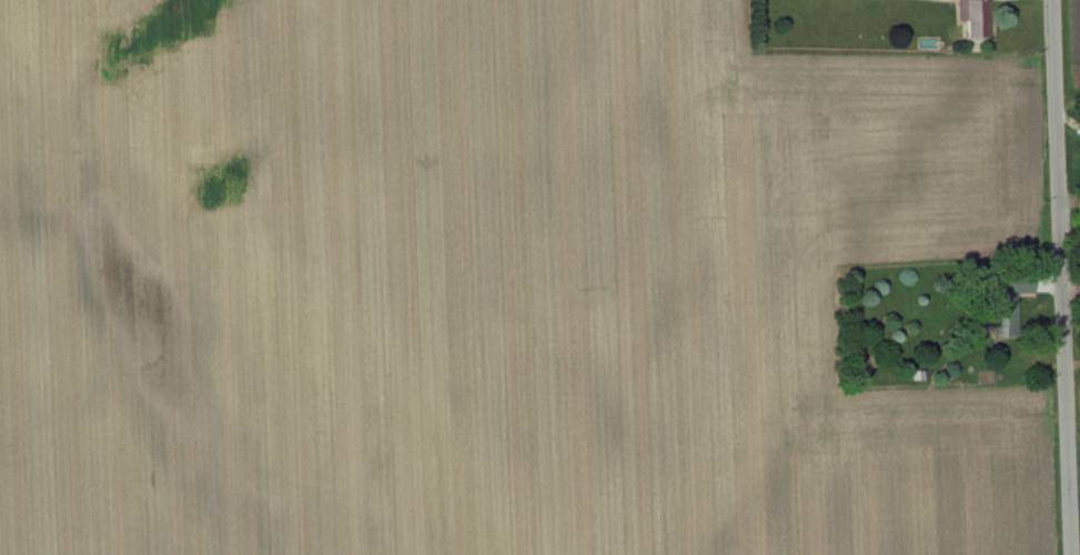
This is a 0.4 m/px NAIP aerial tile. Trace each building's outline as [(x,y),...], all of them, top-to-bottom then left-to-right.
[(960,5),(960,23),(968,23),(968,38),(990,38),(990,0),(966,0),(966,5),(960,5)] [(995,333),(1018,333),(1017,293),(1034,293),(1033,276),(994,277),(995,333)]
